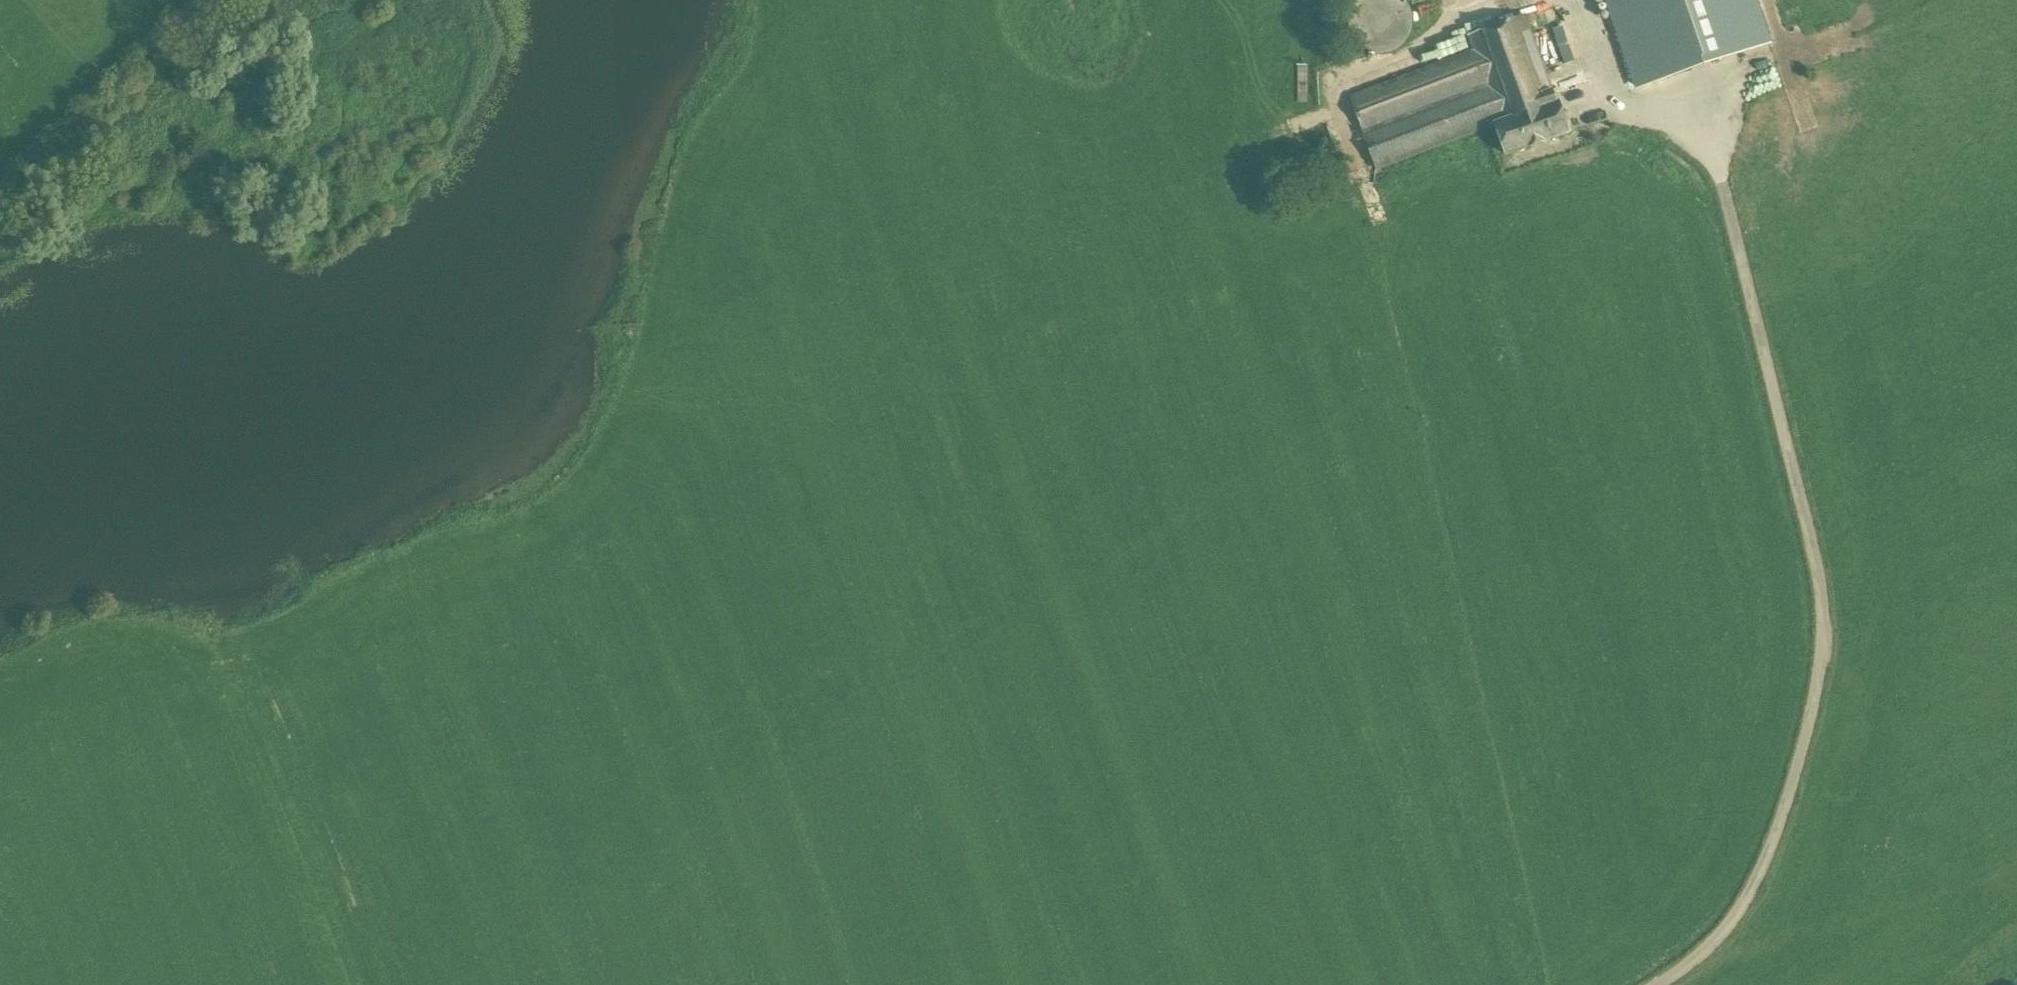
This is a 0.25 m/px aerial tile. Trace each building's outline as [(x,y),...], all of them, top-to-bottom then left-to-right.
[(1351,13),(1349,20),(1350,26),(1351,33),(1354,39),(1357,42),(1359,45),(1364,49),(1370,52),(1376,54),(1383,54),(1390,53),(1396,50),(1400,47),(1403,45),(1407,40),(1410,35),(1412,28),(1412,21),(1412,16),(1410,10),(1408,6),(1404,1),(1403,0),(1359,0),(1356,4),(1353,8),(1351,13)] [(1638,89),(1770,41),(1755,0),(1606,0),(1638,89)] [(1579,86),(1556,25),(1535,33),(1529,16),(1470,38),(1474,50),(1352,98),(1378,167),(1494,123),(1507,156),(1570,133),(1558,94),(1579,86)] [(1586,136),(1600,133),(1596,118),(1582,122),(1586,136)]
